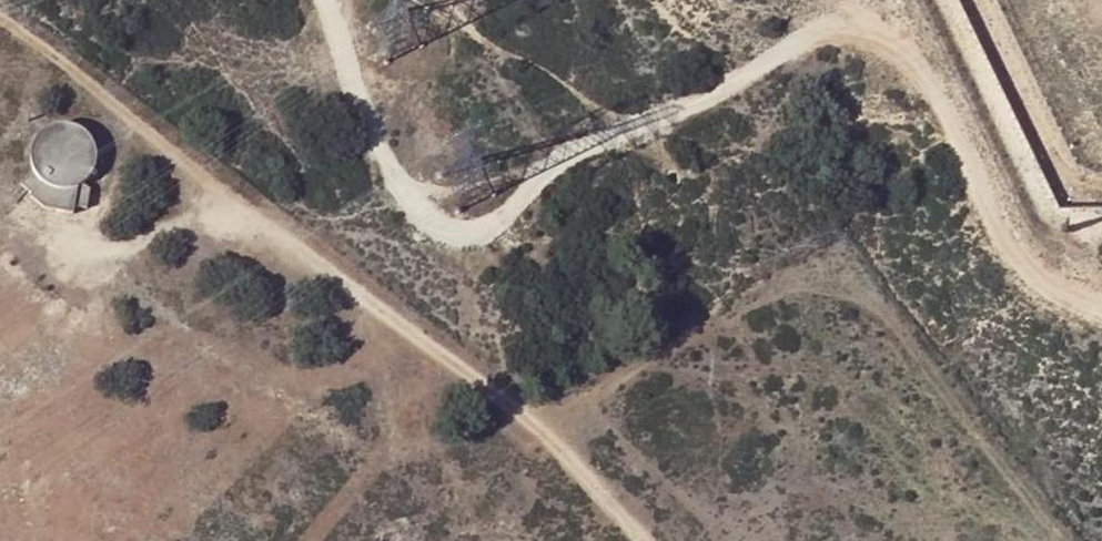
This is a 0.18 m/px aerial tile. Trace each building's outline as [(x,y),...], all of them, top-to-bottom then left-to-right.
[(36,170),(23,184),(36,192),(33,197),(48,209),(77,212),(77,206),(90,208),(91,189),(83,185),(87,182),(94,173),(97,161),(95,145),(92,140),(88,133),(83,129),(70,125),(64,124),(58,125),(52,127),(46,130),(40,137),(34,147),(32,161),(36,170)]
